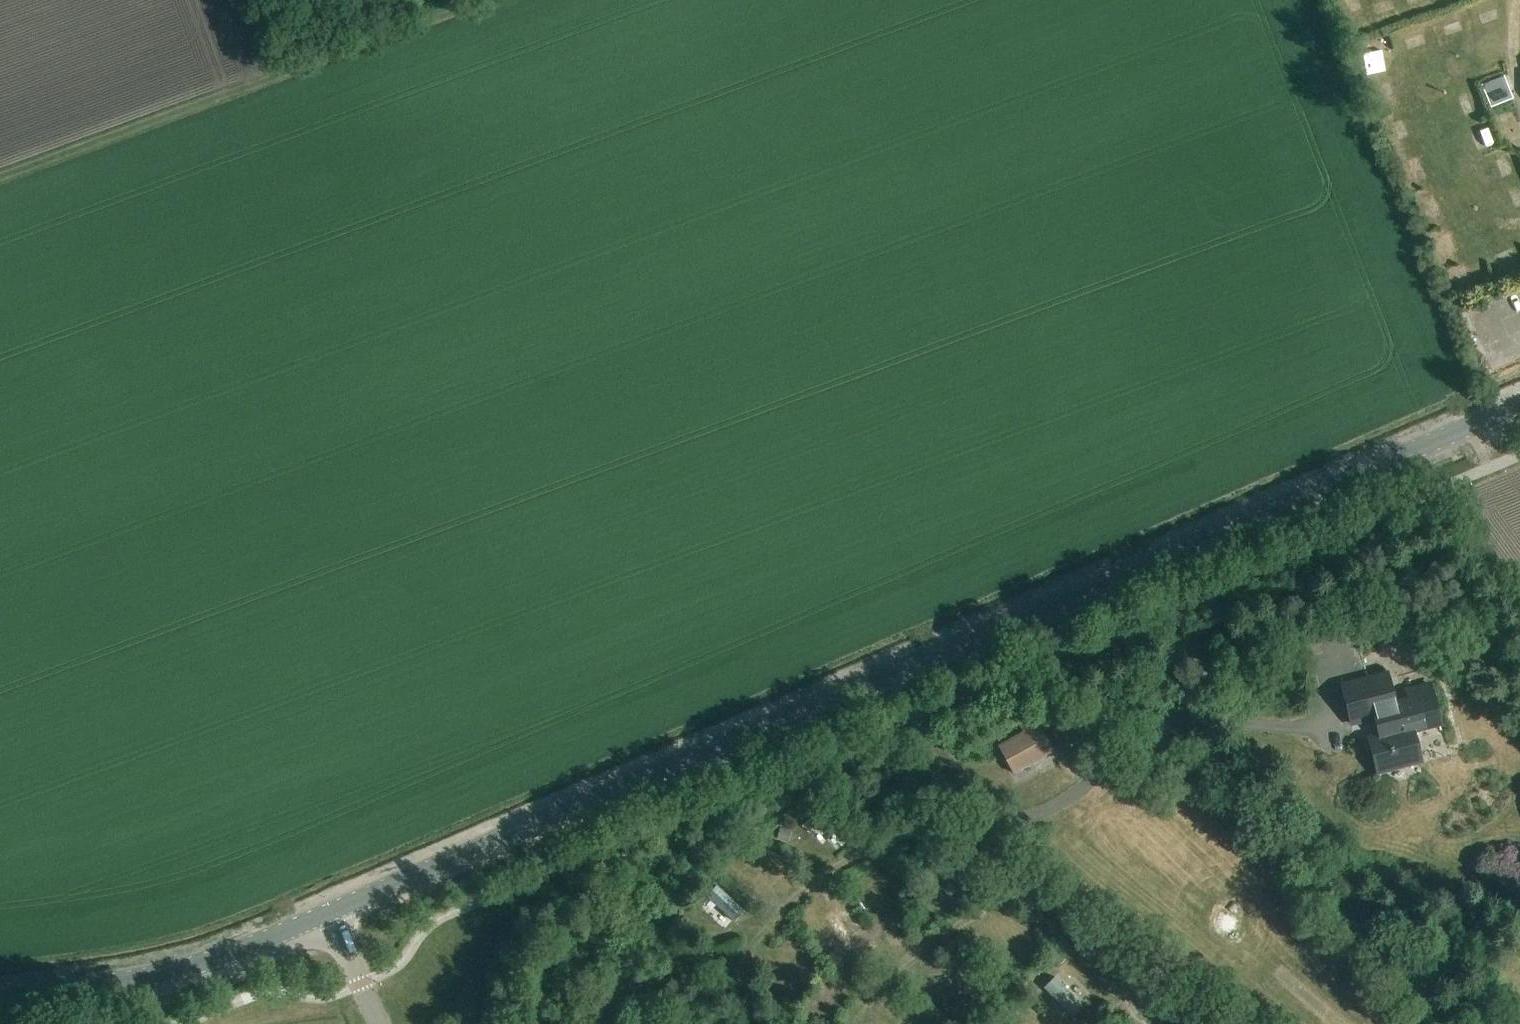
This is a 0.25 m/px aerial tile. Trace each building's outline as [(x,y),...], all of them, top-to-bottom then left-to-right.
[(1507,85),(1485,94),(1491,108),(1513,99),(1507,85)] [(1460,93),(1467,111),(1485,105),(1478,87),(1460,93)] [(1443,725),(1432,683),(1407,689),(1409,698),(1396,701),(1388,671),(1341,684),(1352,726),(1373,721),(1376,734),(1368,736),(1378,774),(1422,762),(1414,732),(1443,725)] [(999,746),(1014,774),(1034,763),(1034,765),(1055,753),(1037,720),(1023,728),(1024,733),(999,746)] [(816,818),(841,843),(849,835),(824,810),(816,818)] [(791,829),(779,825),(776,838),(787,841),(791,829)] [(719,866),(731,870),(735,857),(723,854),(719,866)] [(732,919),(743,907),(716,882),(704,894),(732,919)] [(916,917),(923,925),(931,919),(925,910),(916,917)] [(820,945),(828,954),(837,947),(829,938),(820,945)] [(1048,958),(1056,966),(1065,957),(1057,949),(1048,958)] [(1043,985),(1071,1014),(1083,1002),(1054,974),(1043,985)]
